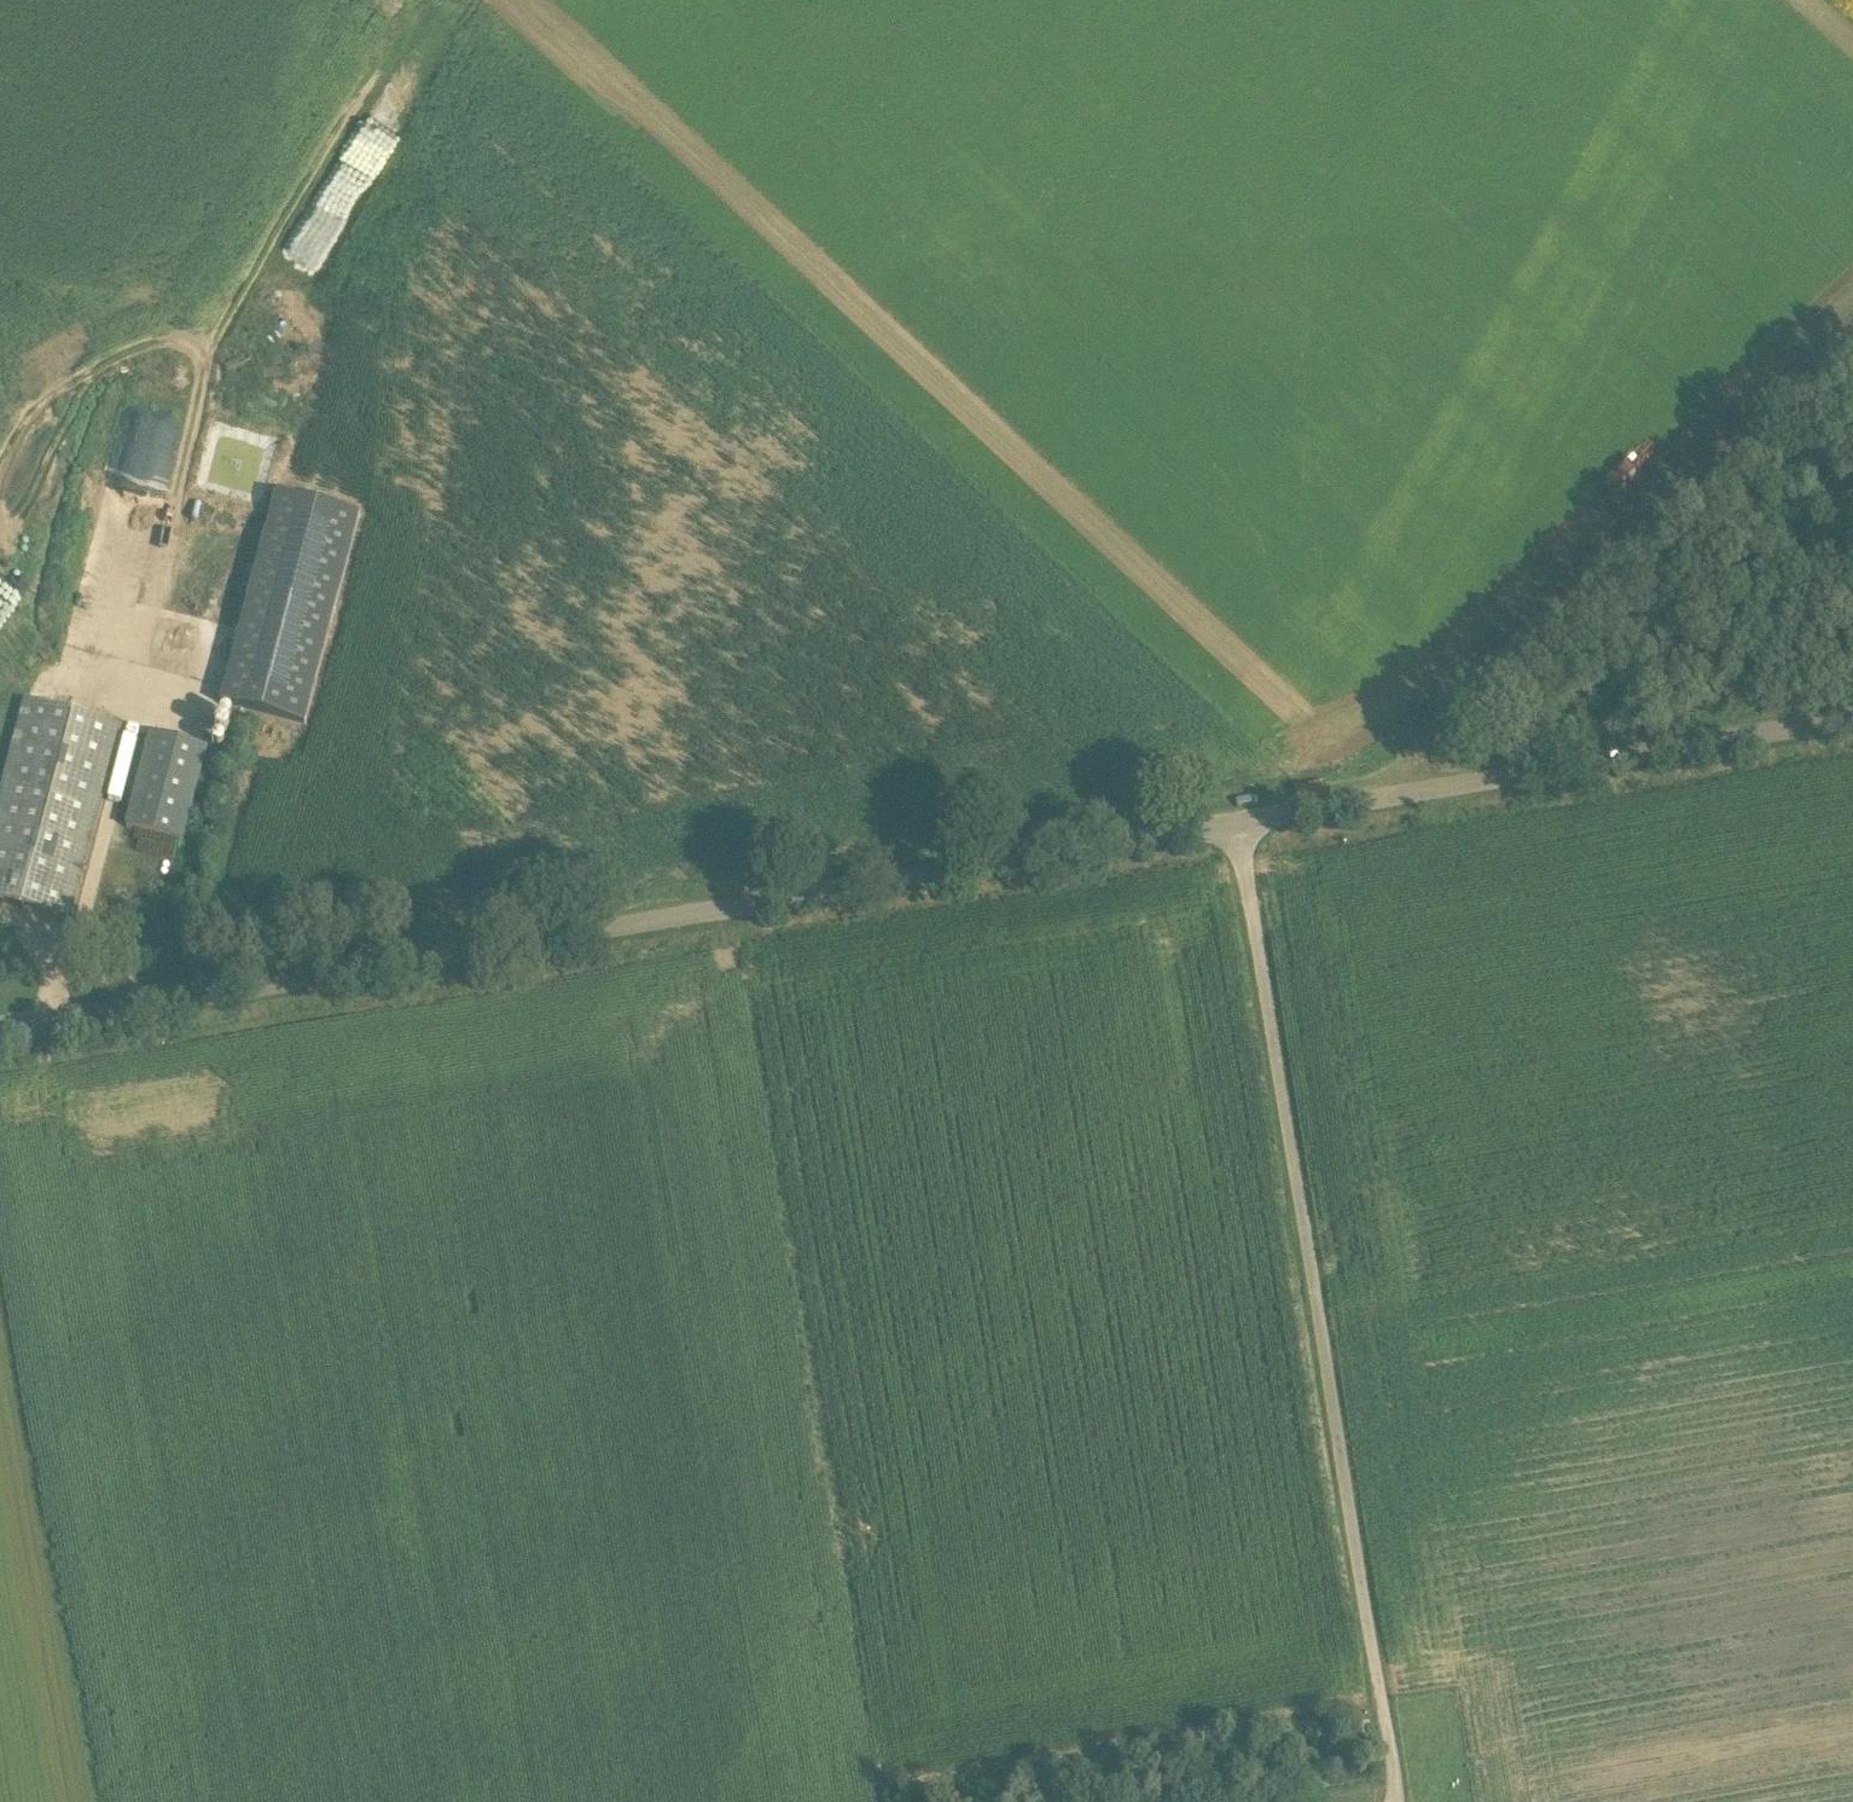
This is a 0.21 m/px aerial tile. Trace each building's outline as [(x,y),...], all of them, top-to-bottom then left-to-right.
[(144,566),(173,441),(140,434),(112,559),(144,566)] [(365,517),(279,494),(222,706),(309,729),(365,517)] [(121,725),(27,700),(0,800),(0,900),(70,919),(121,725)] [(208,748),(152,733),(127,827),(183,842),(208,748)]
